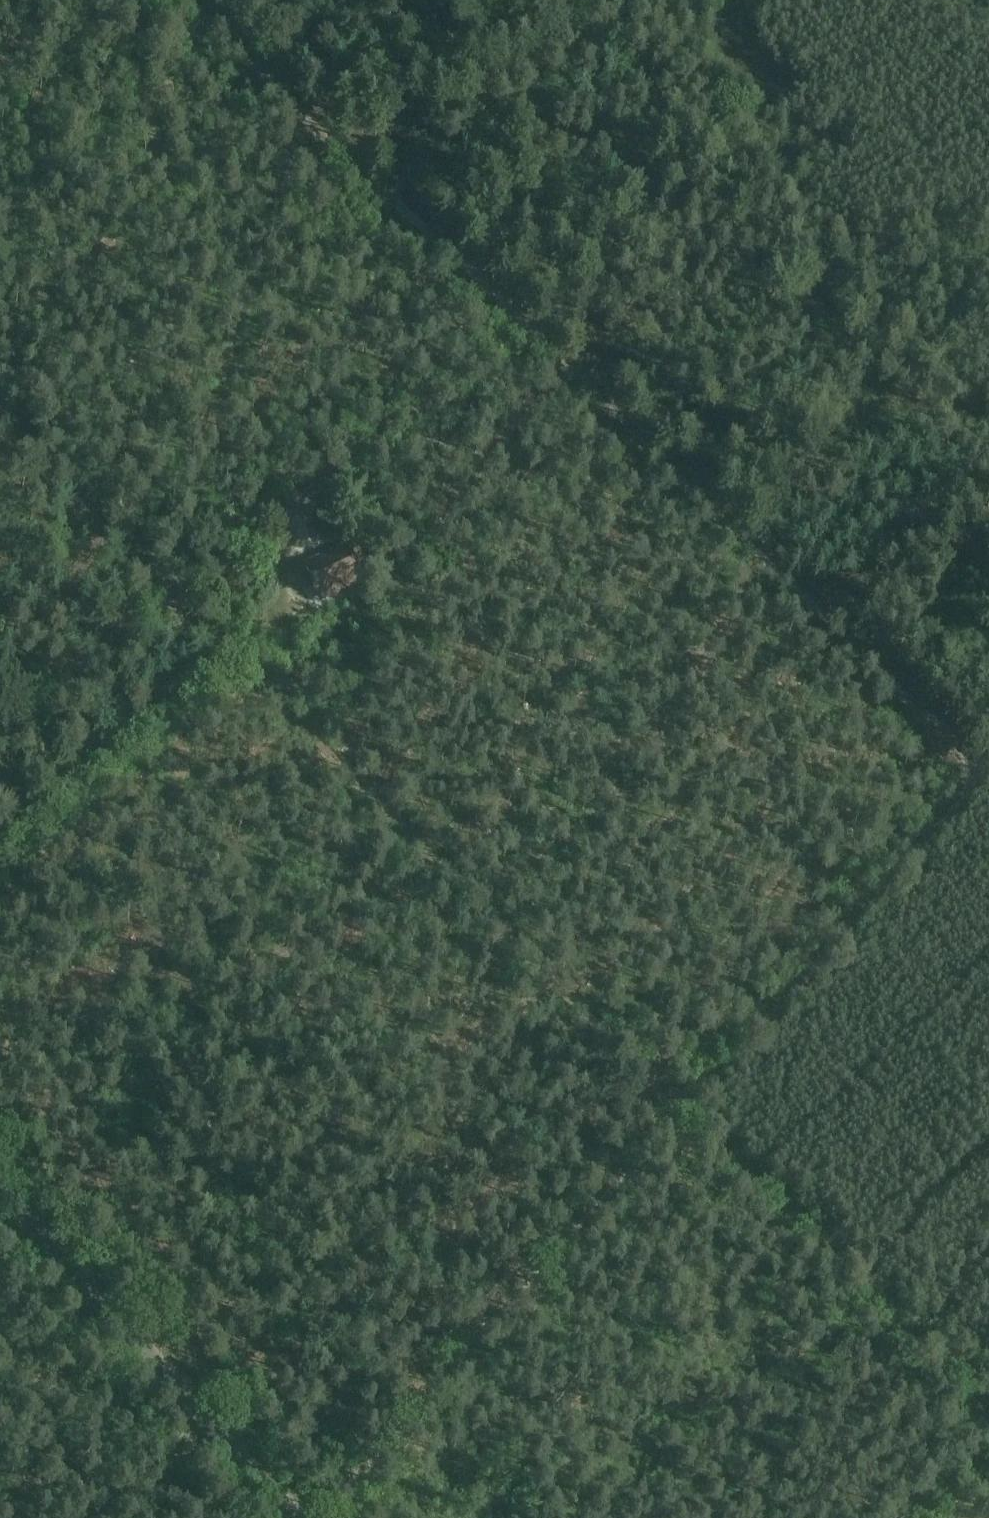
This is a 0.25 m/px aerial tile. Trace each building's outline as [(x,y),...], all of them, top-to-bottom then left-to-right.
[(312,578),(310,579),(311,582),(313,582),(319,595),(320,594),(317,587),(330,582),(333,589),(359,578),(352,561),(360,558),(355,546),(307,565),(312,578)]
